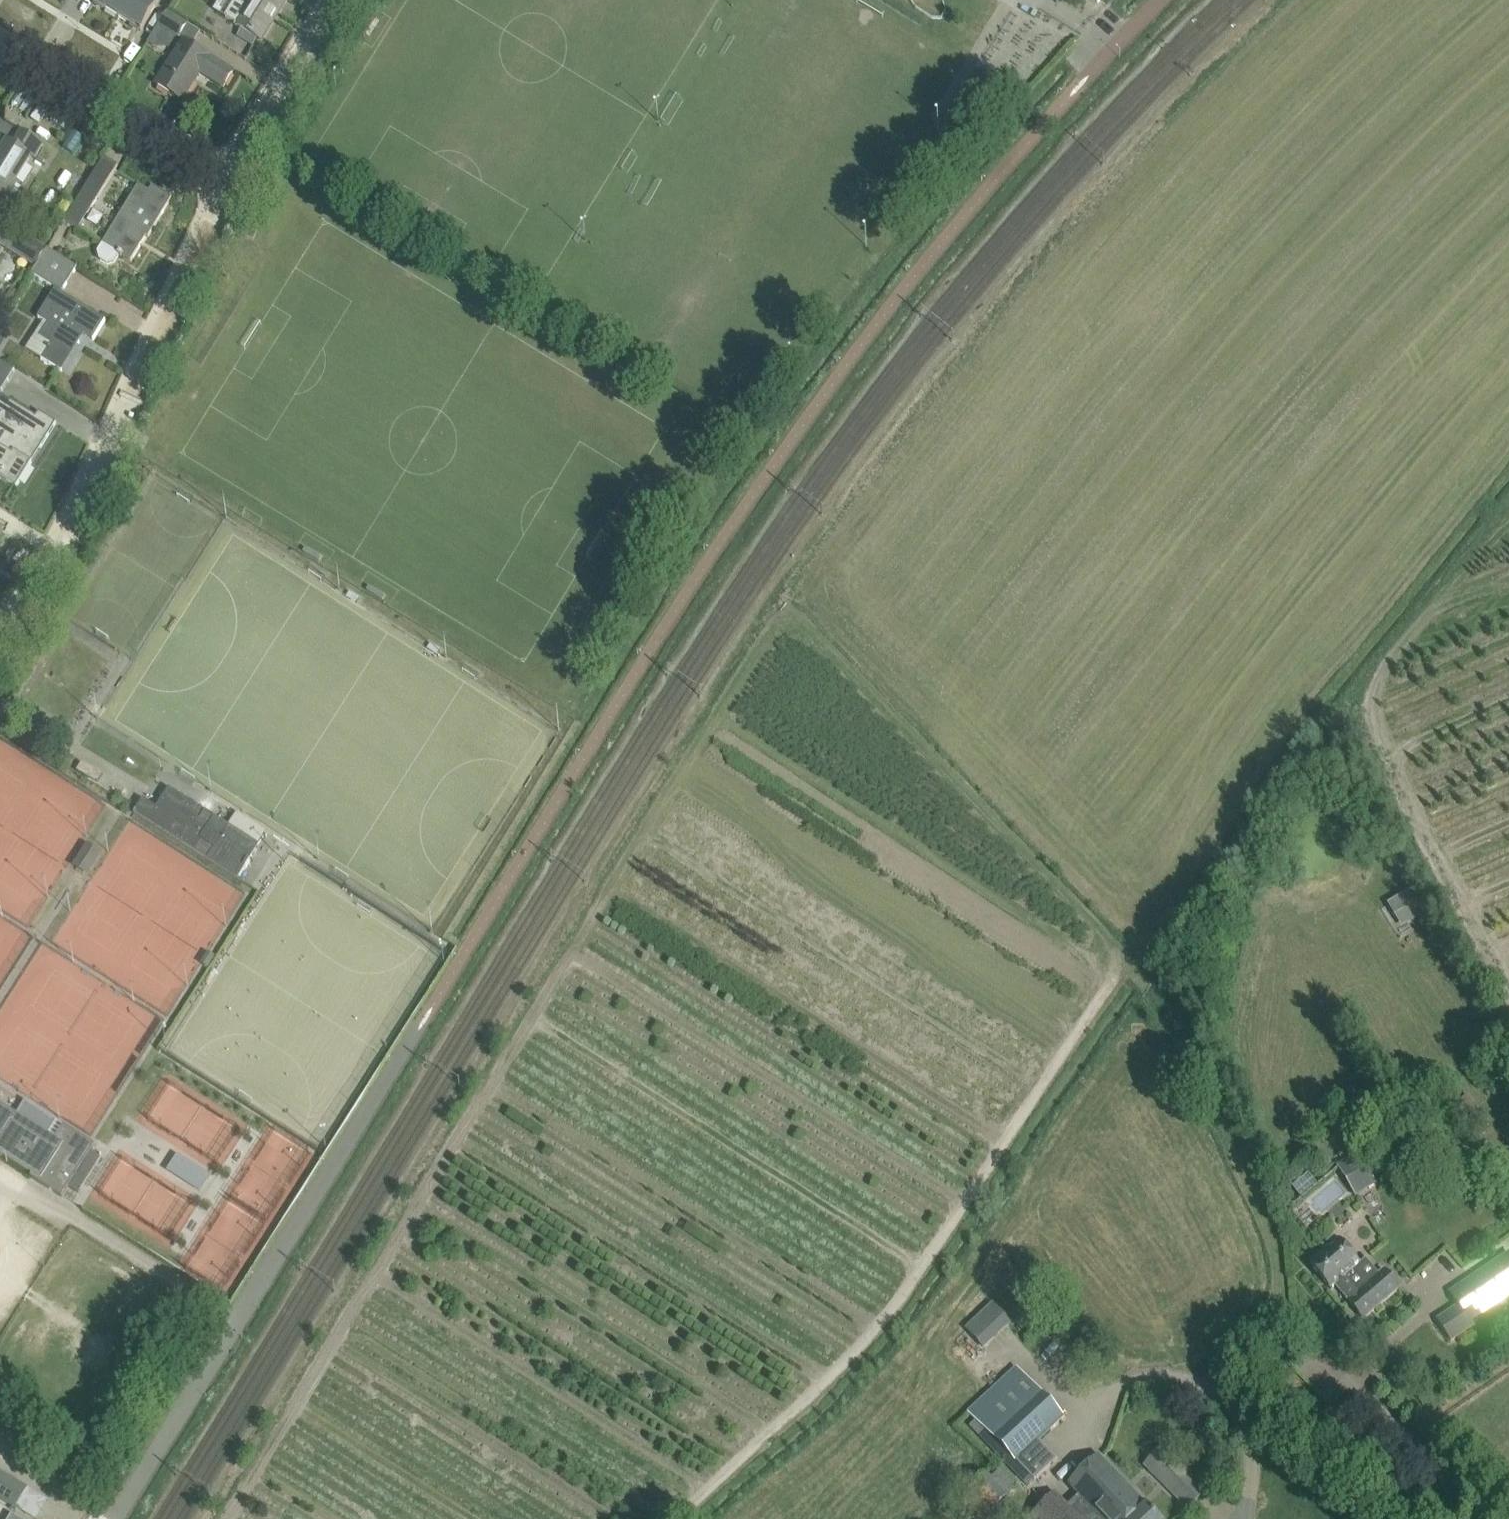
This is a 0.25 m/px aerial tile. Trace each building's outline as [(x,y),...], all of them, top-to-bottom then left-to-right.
[(94,2),(117,17),(128,0),(95,0),(94,2)] [(117,17),(141,31),(160,0),(128,0),(117,17)] [(261,41),(287,0),(235,0),(224,18),(235,25),(261,41)] [(168,13),(160,27),(179,38),(187,25),(168,13)] [(223,87),(233,72),(182,41),(155,85),(181,101),(199,73),(223,87)] [(34,159),(43,144),(21,130),(13,143),(6,140),(0,150),(0,206),(1,207),(9,194),(6,192),(28,155),(34,159)] [(78,230),(118,166),(104,157),(65,222),(78,230)] [(74,171),(67,183),(79,191),(87,178),(74,171)] [(121,256),(130,262),(146,236),(148,237),(171,198),(152,186),(148,191),(138,185),(102,244),(99,243),(95,251),(97,258),(107,264),(114,262),(118,256),(121,257),(121,256)] [(258,229),(247,224),(242,235),(253,239),(258,229)] [(8,226),(0,238),(0,244),(35,266),(46,249),(8,226)] [(40,337),(51,344),(41,359),(61,372),(84,335),(93,340),(105,321),(104,320),(103,322),(60,295),(77,268),(47,249),(31,274),(55,289),(37,317),(48,324),(40,337)] [(0,362),(0,388),(12,369),(0,362)] [(16,487),(56,423),(36,411),(32,417),(0,397),(0,437),(0,477),(16,487)] [(238,879),(238,878),(245,868),(245,869),(250,862),(249,861),(257,849),(227,830),(225,824),(168,788),(156,807),(143,799),(134,813),(208,860),(238,879)] [(1416,889),(1389,906),(1397,920),(1414,924),(1431,914),(1416,889)] [(37,1181),(61,1197),(68,1186),(78,1192),(80,1189),(101,1157),(91,1150),(95,1145),(63,1125),(50,1146),(11,1121),(8,1127),(0,1122),(0,1154),(32,1175),(30,1177),(37,1181)] [(1338,1167),(1354,1195),(1375,1182),(1359,1155),(1338,1167)] [(1326,1250),(1310,1264),(1330,1289),(1335,1285),(1335,1286),(1339,1283),(1351,1297),(1347,1301),(1363,1319),(1399,1288),(1384,1270),(1370,1282),(1356,1267),(1359,1264),(1339,1240),(1337,1241),(1334,1237),(1323,1246),(1326,1250)] [(1448,1296),(1457,1310),(1460,1307),(1472,1326),(1508,1301),(1508,1255),(1448,1296)] [(993,1312),(978,1326),(992,1341),(1007,1327),(993,1312)] [(972,1415),(1016,1461),(1035,1481),(1057,1460),(1038,1441),(1063,1416),(1018,1370),(972,1415)] [(1159,1469),(1182,1492),(1196,1477),(1173,1454),(1159,1469)] [(1096,1511),(1104,1501),(1113,1511),(1118,1505),(1130,1518),(1159,1518),(1098,1456),(1069,1484),(1096,1511)] [(961,1504),(978,1518),(989,1518),(1018,1487),(994,1467),(961,1504)] [(15,1508),(28,1487),(0,1471),(0,1499),(15,1508)] [(1055,1494),(1030,1518),(1080,1518),(1055,1494)] [(1118,1505),(1113,1511),(1104,1501),(1096,1511),(1088,1518),(1130,1518),(1118,1505)]
